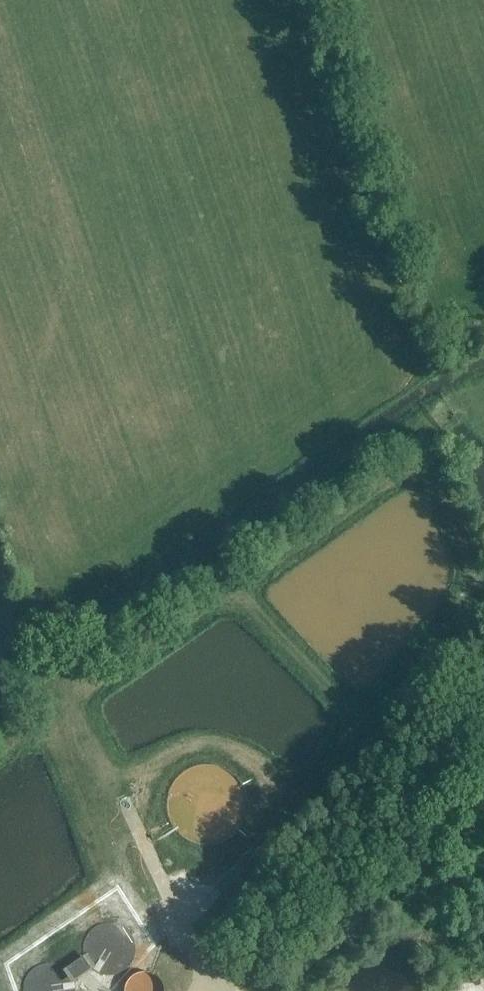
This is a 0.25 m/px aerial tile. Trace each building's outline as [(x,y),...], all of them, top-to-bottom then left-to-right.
[(88,954),(96,967),(113,956),(105,944),(88,954)] [(95,968),(86,954),(62,971),(71,984),(95,968)] [(176,990),(180,965),(148,961),(144,986),(176,990)]
